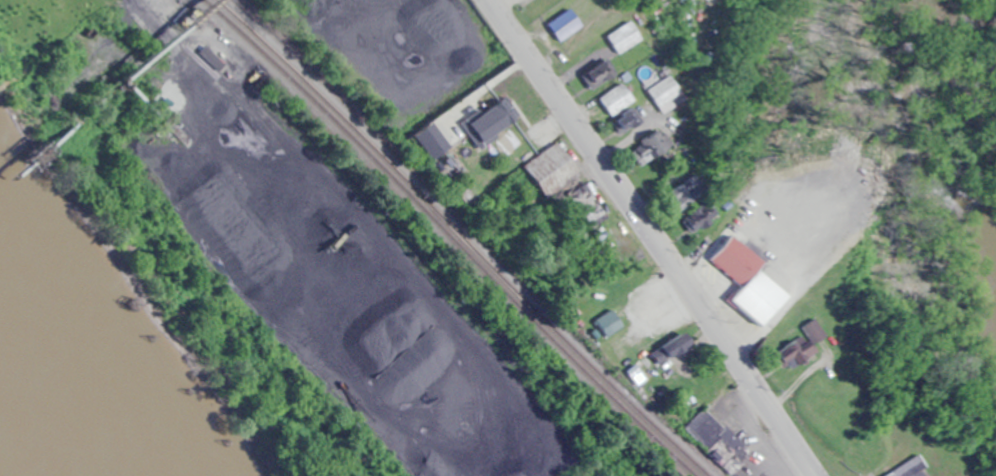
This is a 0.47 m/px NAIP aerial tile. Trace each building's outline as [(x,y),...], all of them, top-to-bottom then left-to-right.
[(549,26),(562,40),(581,22),(568,8),(549,26)] [(642,39),(632,21),(605,36),(615,54),(642,39)] [(586,71),(593,87),(615,77),(607,61),(586,71)] [(647,89),(661,112),(684,98),(670,75),(647,89)] [(634,102),(623,83),(598,98),(608,116),(634,102)] [(477,117),(489,139),(517,124),(505,102),(477,117)] [(641,124),(634,110),(613,121),(620,135),(641,124)] [(666,152),(657,135),(632,148),(641,165),(666,152)] [(611,218),(561,140),(523,164),(544,197),(563,185),(591,230),(611,218)] [(705,193),(691,175),(667,195),(681,213),(705,193)] [(719,216),(707,200),(683,217),(695,233),(719,216)] [(712,258),(743,287),(765,263),(734,234),(712,258)] [(808,362),(804,354),(815,348),(813,343),(820,338),(811,322),(803,327),(807,335),(778,351),(790,372),(808,362)] [(730,475),(753,455),(712,412),(689,433),(730,475)]
